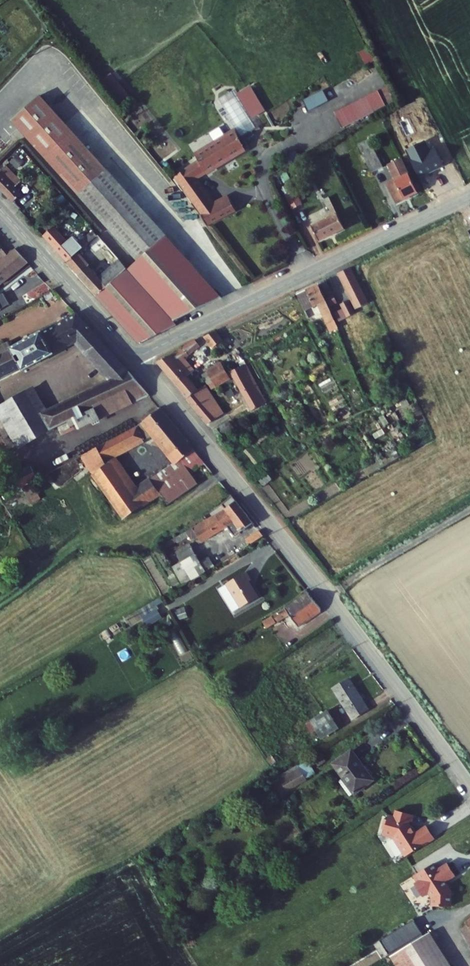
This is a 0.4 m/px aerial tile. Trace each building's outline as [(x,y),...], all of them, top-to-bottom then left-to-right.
[(367,49),(361,52),(366,65),(372,63),(367,49)] [(357,103),(363,117),(404,97),(396,81),(385,86),(386,89),(357,103)] [(173,231),(47,91),(18,117),(144,256),(174,232),(173,231)] [(207,209),(215,223),(244,209),(236,194),(220,202),(201,174),(252,143),(242,125),(197,153),(200,159),(182,171),(207,209)] [(367,141),(381,168),(392,162),(379,135),(367,141)] [(426,187),(409,152),(395,159),(403,175),(394,179),(403,198),(426,187)] [(13,160),(0,173),(0,178),(20,198),(28,189),(21,182),(28,176),(13,160)] [(319,221),(327,236),(351,224),(339,197),(335,199),(341,211),(319,221)] [(50,231),(74,257),(83,249),(93,240),(89,235),(84,238),(79,233),(74,237),(60,222),(50,231)] [(80,264),(104,291),(134,264),(103,231),(97,237),(117,260),(109,268),(99,257),(94,262),(88,256),(80,264)] [(230,292),(174,232),(144,256),(134,264),(180,316),(230,292)] [(9,279),(41,260),(27,246),(0,263),(0,266),(9,279)] [(74,257),(80,264),(88,256),(83,249),(74,257)] [(345,269),(362,303),(374,297),(357,263),(345,269)] [(104,291),(147,339),(184,320),(180,316),(134,264),(104,291)] [(338,287),(333,276),(326,279),(331,291),(338,287)] [(324,300),(336,328),(345,324),(331,291),(326,279),(310,286),(317,303),(324,300)] [(311,306),(317,303),(310,286),(303,290),(311,306)] [(19,302),(13,291),(4,296),(0,289),(0,313),(19,302)] [(336,300),(343,297),(339,289),(333,291),(336,300)] [(362,309),(355,296),(347,300),(349,304),(354,313),(362,309)] [(354,313),(349,304),(340,309),(345,318),(354,313)] [(88,311),(20,347),(31,368),(33,370),(91,339),(107,331),(88,311)] [(211,331),(220,343),(230,337),(222,325),(211,331)] [(138,365),(107,331),(91,339),(123,375),(109,382),(107,379),(104,381),(101,376),(84,385),(88,393),(51,412),(36,389),(10,405),(34,444),(80,416),(87,427),(159,390),(138,365)] [(164,357),(194,394),(198,389),(204,386),(193,373),(202,367),(191,356),(206,341),(201,335),(189,341),(190,343),(164,357)] [(31,368),(20,347),(16,340),(0,349),(0,384),(31,368)] [(218,364),(224,376),(236,368),(231,357),(218,364)] [(215,381),(214,382),(217,387),(240,372),(258,408),(271,396),(252,360),(236,368),(224,376),(219,379),(215,381)] [(194,394),(215,419),(231,411),(217,387),(214,382),(213,381),(204,386),(198,389),(194,394)] [(87,449),(133,515),(199,470),(197,467),(212,456),(168,402),(154,413),(87,449)] [(13,461),(25,483),(42,473),(33,456),(28,459),(25,454),(13,461)] [(192,532),(201,546),(238,525),(245,533),(256,523),(238,501),(192,532)] [(262,536),(258,532),(245,539),(249,544),(262,536)] [(179,556),(193,579),(211,568),(208,563),(204,564),(200,559),(204,557),(201,552),(197,555),(193,548),(179,556)] [(262,577),(257,569),(238,581),(244,591),(237,596),(245,608),(269,593),(260,578),(262,577)] [(286,617),(295,631),(324,612),(309,593),(300,601),(261,624),(265,630),(286,617)] [(343,683),(363,712),(378,702),(359,673),(343,683)] [(311,721),(323,740),(340,729),(328,710),(311,721)] [(341,758),(362,788),(381,775),(361,745),(341,758)] [(286,791),(317,777),(310,761),(279,775),(286,791)] [(416,854),(445,835),(437,823),(426,830),(422,823),(420,824),(418,820),(419,818),(422,819),(423,812),(406,808),(404,815),(398,813),(393,832),(404,835),(416,854)] [(443,861),(425,873),(429,879),(426,882),(432,893),(440,888),(444,894),(443,903),(461,904),(461,889),(455,878),(465,871),(458,861),(448,868),(443,861)] [(423,935),(413,919),(379,940),(389,956),(423,935)] [(404,965),(446,965),(428,935),(397,954),(404,965)]
